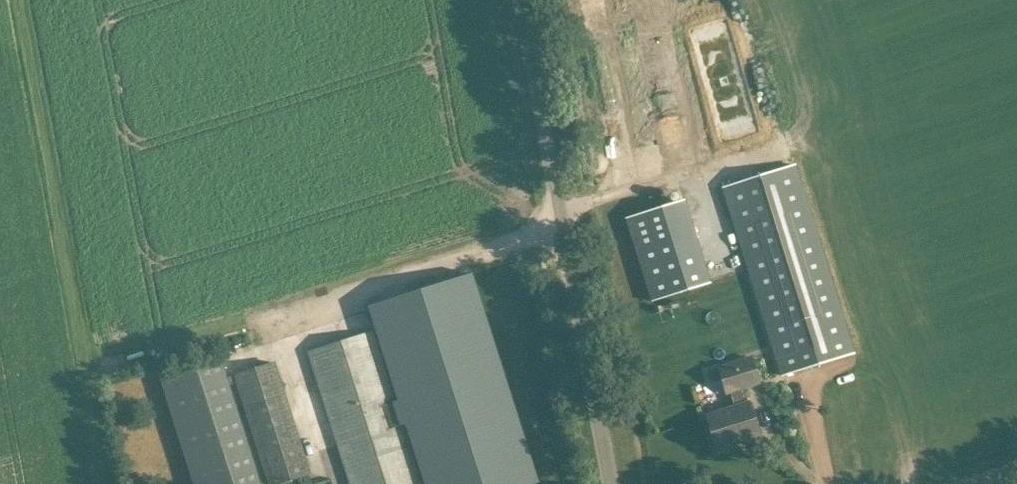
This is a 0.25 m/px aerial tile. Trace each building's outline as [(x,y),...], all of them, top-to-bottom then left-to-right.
[(794,165),(742,182),(723,188),(782,376),(853,353),(847,335),(794,165)] [(709,283),(684,200),(626,218),(652,300),(709,283)] [(308,352),(351,483),(421,483),(402,426),(406,424),(425,483),(539,483),(472,274),(369,308),(399,403),(395,404),(372,331),(308,352)] [(706,416),(717,449),(759,436),(744,388),(760,383),(752,358),(719,368),(727,393),(730,392),(735,407),(706,416)] [(217,359),(159,377),(193,483),(256,483),(217,359)] [(275,361),(234,374),(268,483),(282,483),(303,477),(310,475),(311,475),(275,361)] [(303,477),(305,483),(313,483),(310,475),(303,477)]
